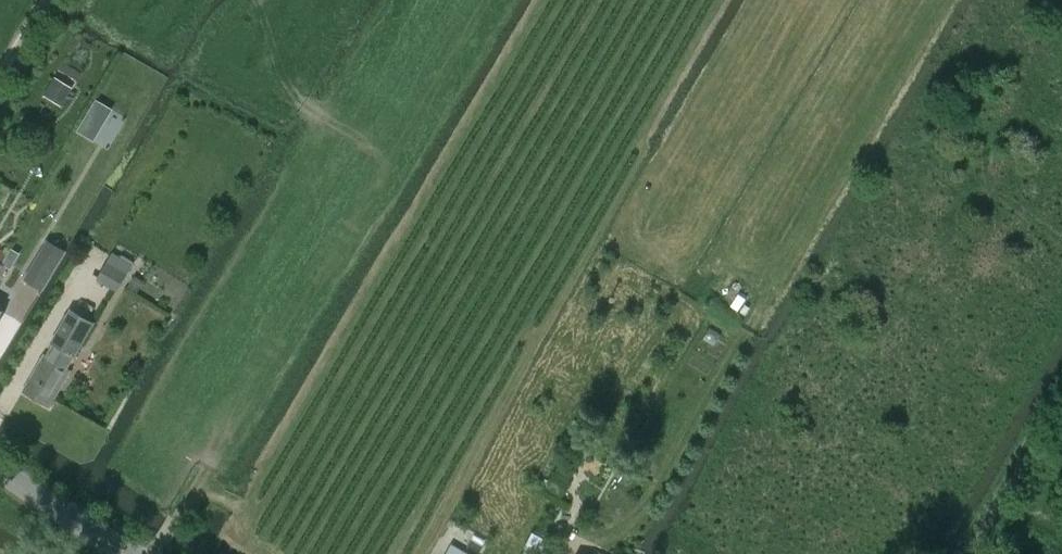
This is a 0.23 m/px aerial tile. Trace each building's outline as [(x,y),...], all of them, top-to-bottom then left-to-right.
[(62,106),(73,88),(55,77),(44,95),(62,106)] [(96,100),(90,111),(106,120),(113,109),(96,100)] [(48,240),(25,279),(42,290),(66,251),(48,240)] [(113,253),(97,279),(117,291),(133,264),(113,253)] [(134,280),(130,286),(137,291),(141,285),(134,280)] [(74,356),(94,323),(71,309),(52,343),(57,346),(51,358),(45,355),(24,391),(49,406),(71,370),(67,367),(74,356)] [(525,547),(526,548),(537,553),(552,553),(557,545),(533,532),(525,547)] [(446,553),(469,553),(452,544),(446,553)]
